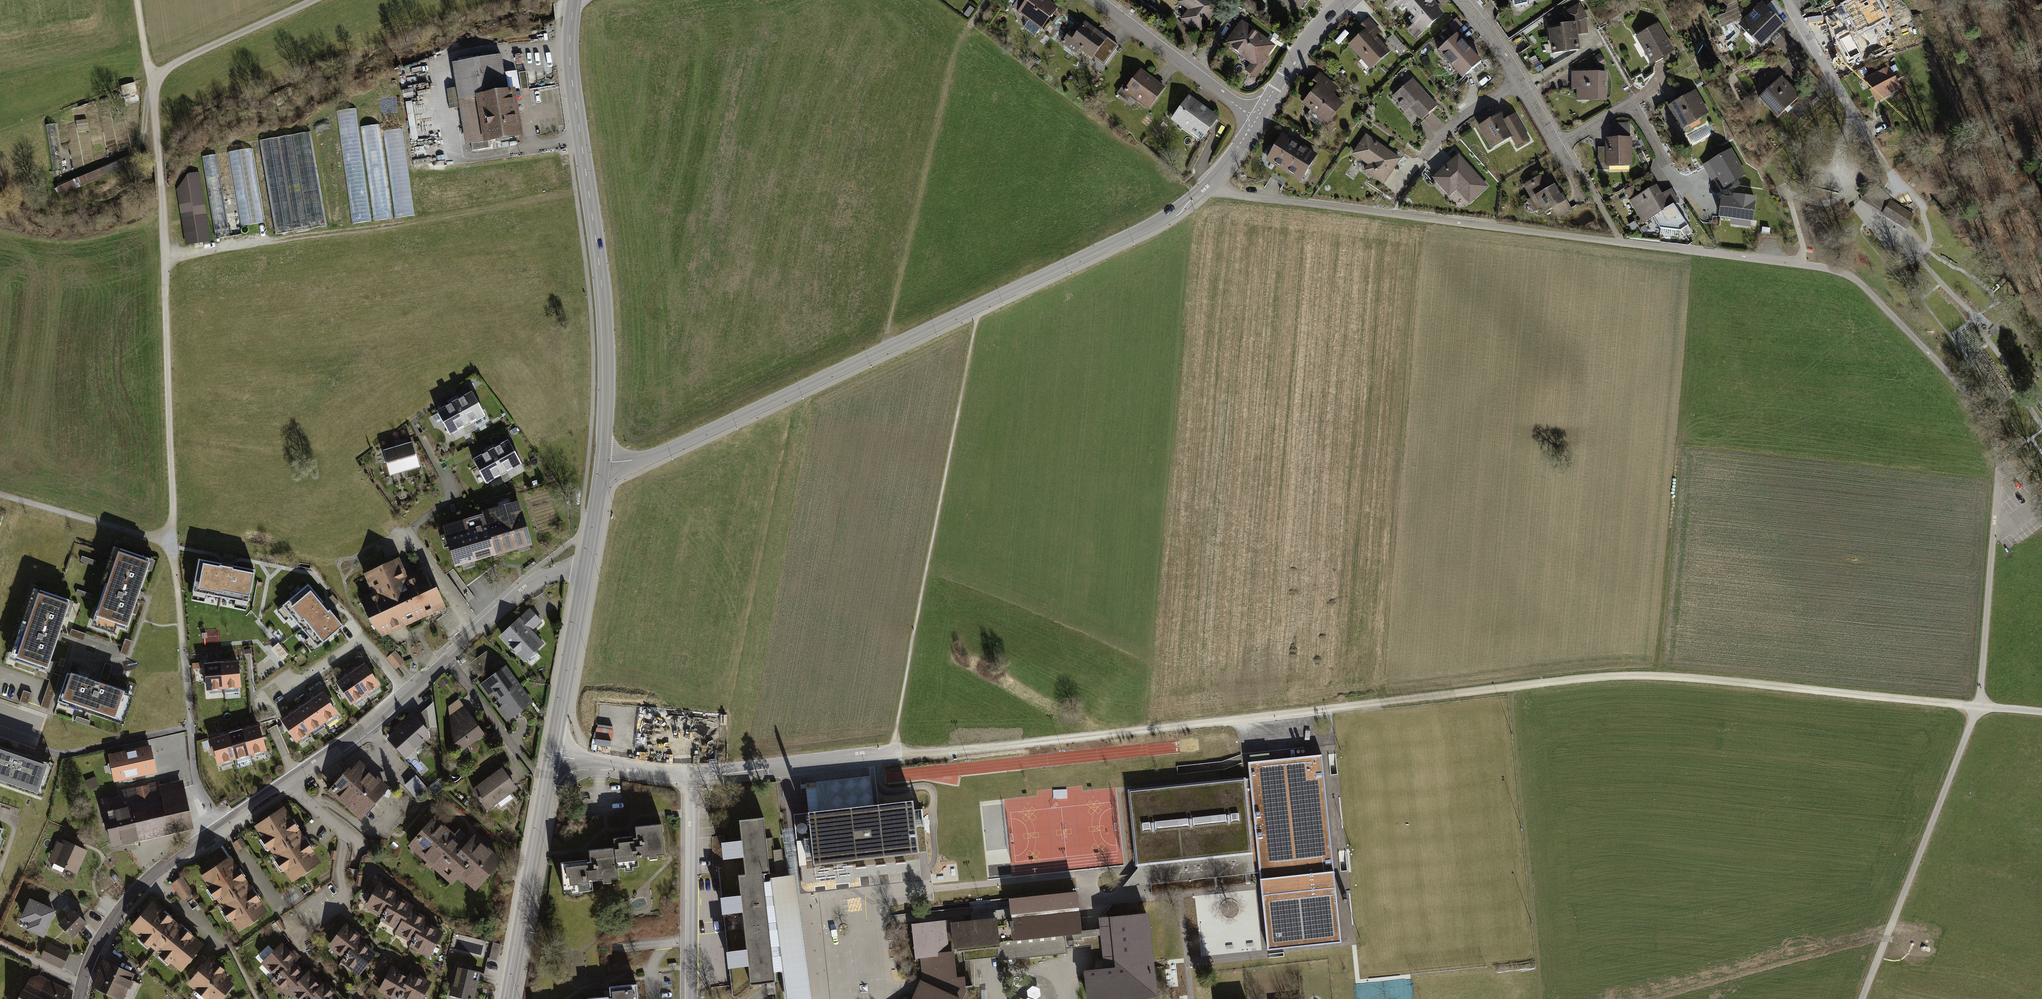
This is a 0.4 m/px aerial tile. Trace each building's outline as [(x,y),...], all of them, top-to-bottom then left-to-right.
[(1048,0),(1018,0),(1012,8),(1029,20),(1024,27),(1035,35),(1040,28),(1042,30),(1058,8),(1048,0)] [(1217,0),(1179,0),(1176,3),(1186,10),(1179,21),(1200,36),(1222,4),(1217,0)] [(1298,15),(1309,0),(1277,0),(1298,15)] [(1423,0),(1387,0),(1383,4),(1391,12),(1399,5),(1407,14),(1423,0)] [(1432,0),(1423,0),(1407,14),(1414,21),(1406,28),(1415,39),(1444,13),(1432,0)] [(1900,36),(1883,0),(1876,0),(1857,9),(1876,48),(1900,36)] [(1761,47),(1785,23),(1762,1),(1739,25),(1761,47)] [(1563,12),(1564,17),(1576,21),(1578,35),(1587,35),(1586,16),(1578,3),(1563,12)] [(974,10),(970,6),(964,15),(968,18),(974,10)] [(1371,70),(1390,54),(1376,37),(1382,32),(1370,18),(1361,25),(1365,30),(1349,44),(1371,70)] [(1237,66),(1256,81),(1267,67),(1262,63),(1276,46),(1243,20),(1223,43),(1242,59),(1237,66)] [(1552,53),(1580,49),(1578,35),(1576,21),(1559,24),(1560,28),(1548,30),(1552,53)] [(1650,64),(1674,51),(1659,23),(1635,36),(1650,64)] [(1091,59),(1105,40),(1084,25),(1073,40),(1067,36),(1062,44),(1076,54),(1079,50),(1091,59)] [(1772,40),(1788,58),(1799,49),(1782,31),(1772,40)] [(1462,78),(1482,60),(1456,32),(1437,50),(1462,78)] [(1387,40),(1402,53),(1408,46),(1393,33),(1387,40)] [(1601,53),(1593,58),(1598,68),(1606,64),(1601,53)] [(464,149),(521,140),(513,92),(505,93),(499,58),(450,66),(464,149)] [(1877,102),(1902,88),(1888,65),(1864,79),(1877,102)] [(1166,88),(1142,70),(1125,92),(1149,110),(1166,88)] [(1606,100),(1607,72),(1571,71),(1571,89),(1576,89),(1576,100),(1606,100)] [(1327,123),(1344,104),(1333,94),(1338,88),(1321,74),(1300,99),(1327,123)] [(1779,117),(1801,95),(1781,75),(1759,96),(1779,117)] [(1421,120),(1437,105),(1412,77),(1391,97),(1405,112),(1410,108),(1421,120)] [(1681,129),(1709,113),(1696,89),(1668,106),(1681,129)] [(1817,97),(1813,91),(1806,97),(1811,103),(1817,97)] [(1219,118),(1189,96),(1172,120),(1191,135),(1196,129),(1206,136),(1219,118)] [(370,221),(356,108),(336,110),(351,223),(370,221)] [(1516,147),(1530,139),(1515,113),(1506,118),(1502,111),(1478,125),(1491,148),(1511,137),(1516,147)] [(346,223),(329,115),(311,118),(328,226),(346,223)] [(87,120),(76,122),(78,132),(89,131),(87,120)] [(391,218),(379,124),(360,127),(373,220),(391,218)] [(1096,127),(1090,137),(1105,146),(1111,135),(1096,127)] [(394,217),(413,215),(402,128),(382,131),(394,217)] [(325,226),(309,132),(260,141),(276,235),(325,226)] [(1383,184),(1401,158),(1366,133),(1352,153),(1367,164),(1363,170),(1383,184)] [(1283,173),(1300,145),(1283,135),(1267,163),(1283,173)] [(1609,165),(1632,165),(1631,137),(1606,138),(1606,146),(1598,146),(1599,170),(1609,170),(1609,165)] [(1300,183),(1317,156),(1300,145),(1283,173),(1300,183)] [(240,227),(263,224),(251,148),(228,152),(240,227)] [(1724,188),(1747,175),(1731,148),(1703,165),(1711,180),(1717,177),(1724,188)] [(1459,153),(1432,177),(1449,196),(1457,190),(1469,204),(1489,186),(1459,153)] [(216,154),(201,157),(214,239),(229,237),(216,154)] [(134,165),(130,156),(55,188),(58,197),(134,165)] [(210,241),(197,171),(174,175),(181,210),(174,211),(180,246),(210,241)] [(1557,218),(1571,210),(1557,185),(1551,188),(1543,174),(1522,186),(1530,200),(1536,197),(1546,215),(1553,211),(1557,218)] [(1893,200),(1876,184),(1860,200),(1883,213),(1891,200),(1892,201),(1893,200)] [(1630,199),(1643,222),(1653,216),(1675,204),(1678,202),(1670,188),(1662,193),(1657,185),(1630,199)] [(1752,222),(1756,197),(1733,194),(1733,198),(1721,196),(1718,217),(1731,219),(1730,224),(1750,227),(1751,222),(1752,222)] [(1883,213),(1882,214),(1906,229),(1915,215),(1892,201),(1891,200),(1883,213)] [(1675,204),(1653,216),(1661,228),(1681,229),(1685,236),(1692,232),(1675,204)] [(478,394),(460,404),(472,426),(490,417),(478,394)] [(460,404),(439,415),(451,438),(472,426),(460,404)] [(516,442),(498,452),(511,475),(529,465),(516,442)] [(425,469),(417,443),(385,453),(392,478),(425,469)] [(498,452),(477,463),(490,486),(511,475),(498,452)] [(525,501),(487,512),(488,514),(500,556),(538,545),(525,501)] [(488,514),(444,527),(457,569),(500,556),(488,514)] [(160,562),(121,549),(96,626),(135,639),(160,562)] [(253,567),(198,558),(192,590),(247,600),(253,567)] [(406,577),(398,560),(364,576),(372,593),(360,598),(380,640),(447,610),(427,568),(406,577)] [(344,628),(308,586),(283,607),(318,649),(344,628)] [(80,601),(37,587),(10,669),(53,683),(80,601)] [(541,622),(528,609),(499,636),(526,664),(546,645),(532,631),(541,622)] [(281,639),(273,644),(280,657),(289,652),(281,639)] [(397,666),(405,658),(395,647),(387,655),(397,666)] [(245,662),(227,664),(229,691),(247,690),(245,662)] [(227,664),(207,665),(209,693),(229,691),(227,664)] [(354,675),(370,698),(385,688),(369,665),(354,675)] [(510,668),(483,687),(491,699),(498,694),(504,702),(524,688),(510,668)] [(141,695),(75,674),(63,710),(129,731),(141,695)] [(356,707),(370,698),(354,675),(340,684),(356,707)] [(536,706),(524,688),(504,702),(507,707),(501,711),(510,724),(536,706)] [(312,703),(328,727),(341,718),(325,695),(312,703)] [(486,735),(458,698),(449,705),(452,743),(463,755),(486,735)] [(299,712),(314,736),(328,727),(312,703),(299,712)] [(285,722),(301,745),(314,736),(299,712),(285,722)] [(434,736),(415,715),(389,738),(408,760),(434,736)] [(263,727),(247,731),(254,758),(270,754),(263,727)] [(247,731),(231,736),(238,763),(254,758),(247,731)] [(231,736),(212,741),(220,768),(238,763),(231,736)] [(160,774),(154,747),(111,756),(117,783),(160,774)] [(41,801),(52,766),(0,750),(0,788),(41,801)] [(1322,755),(1248,762),(1249,779),(1259,872),(1267,951),(1342,943),(1322,755)] [(359,761),(331,792),(361,819),(389,788),(359,761)] [(517,790),(500,769),(472,791),(488,812),(517,790)] [(426,787),(416,777),(406,787),(416,797),(426,787)] [(183,778),(100,796),(111,847),(194,830),(183,778)] [(1138,885),(1259,872),(1249,779),(1128,791),(1137,874),(1138,885)] [(254,827),(292,883),(321,864),(283,808),(254,827)] [(891,808),(805,815),(808,856),(818,855),(820,882),(876,878),(875,861),(895,860),(896,874),(920,872),(915,808),(891,810),(891,808)] [(453,835),(435,818),(409,846),(452,887),(460,878),(475,892),(503,863),(474,835),(469,840),(458,830),(453,835)] [(764,819),(740,822),(742,842),(721,845),(724,862),(745,859),(747,876),(739,877),(742,897),(721,900),(723,916),(743,914),(747,951),(726,954),(728,971),(749,968),(751,987),(784,983),(786,998),(811,998),(796,874),(771,877),(764,819)] [(606,834),(607,841),(607,843),(610,872),(637,869),(636,850),(662,848),(660,820),(630,823),(631,832),(606,834)] [(87,852),(59,840),(49,862),(78,874),(87,852)] [(592,873),(610,872),(607,843),(583,846),(584,856),(556,859),(560,895),(594,892),(592,873)] [(242,934),(270,915),(231,857),(202,876),(242,934)] [(403,896),(383,884),(370,906),(390,917),(401,899),(403,896)] [(1079,894),(1009,901),(1010,909),(1014,944),(1083,937),(1083,932),(1079,894)] [(58,912),(31,899),(21,919),(29,923),(26,929),(45,938),(55,916),(58,912)] [(417,908),(401,899),(390,917),(385,925),(402,934),(415,911),(417,908)] [(206,945),(153,902),(129,931),(182,974),(206,945)] [(967,979),(965,979),(966,990),(973,989),(970,961),(999,958),(999,961),(1067,954),(1066,949),(1091,947),(1093,969),(1105,968),(1102,930),(1083,932),(1083,937),(1014,944),(1010,909),(996,910),(996,913),(971,916),(972,922),(995,920),(998,948),(964,951),(967,979)] [(74,910),(59,925),(74,939),(88,925),(77,914),(74,910)] [(433,922),(415,911),(402,934),(400,937),(418,947),(431,924),(433,922)] [(1100,918),(1102,930),(1105,968),(1093,969),(1085,970),(1088,998),(1138,998),(1157,997),(1148,913),(1100,918)] [(972,922),(950,924),(953,952),(964,951),(998,948),(995,920),(972,922)] [(967,998),(966,990),(965,979),(965,977),(957,978),(953,952),(947,953),(944,922),(913,926),(916,961),(924,962),(926,983),(916,998),(967,998)] [(450,935),(431,924),(418,947),(416,950),(435,961),(450,935)] [(368,939),(349,925),(331,949),(350,963),(365,942),(368,939)] [(490,957),(498,958),(501,940),(494,939),(490,957)] [(365,942),(350,963),(346,968),(363,980),(382,954),(365,942)] [(48,943),(41,958),(63,968),(70,953),(48,943)] [(286,944),(264,967),(278,980),(296,962),(300,958),(286,944)] [(212,961),(190,989),(202,998),(231,998),(242,985),(212,961)] [(278,980),(275,984),(290,997),(292,995),(311,976),(296,962),(278,980)] [(103,963),(92,989),(116,998),(127,998),(136,976),(103,963)] [(457,967),(450,998),(473,998),(479,972),(457,967)] [(397,968),(383,994),(392,998),(405,998),(416,978),(397,968)] [(312,974),(311,976),(292,995),(295,998),(316,998),(327,987),(312,974)] [(405,998),(429,998),(437,984),(418,974),(405,998)] [(56,983),(39,975),(29,978),(19,998),(48,998),(56,983)] [(48,998),(72,998),(73,991),(56,983),(48,998)] [(330,984),(327,987),(316,998),(345,998),(330,984)] [(637,984),(609,987),(610,997),(596,998),(639,998),(637,984)]
